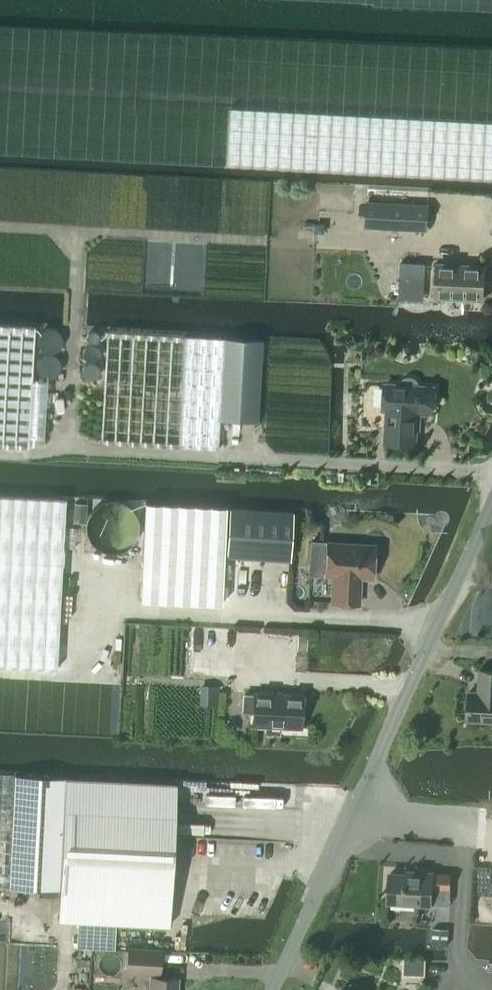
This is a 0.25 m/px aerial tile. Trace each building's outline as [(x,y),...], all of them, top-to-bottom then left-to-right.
[(232,104),(229,161),(491,176),(491,118),(232,104)] [(428,231),(430,204),(366,201),(364,228),(428,231)] [(425,276),(426,264),(401,263),(400,275),(425,276)] [(483,300),(485,267),(438,265),(436,297),(483,300)] [(34,326),(0,324),(0,446),(28,447),(34,326)] [(257,422),(262,341),(224,338),(107,331),(101,442),(217,449),(219,419),(257,422)] [(418,387),(417,384),(416,381),(414,380),(411,378),(408,378),(406,379),(403,381),(402,383),(401,386),(384,385),(383,409),(393,410),(392,427),(386,427),(385,444),(416,446),(418,414),(429,414),(429,412),(433,412),(434,388),(418,387)] [(371,483),(372,473),(362,473),(361,483),(371,483)] [(0,496),(0,666),(57,669),(66,499),(0,496)] [(86,523),(87,503),(75,503),(74,522),(86,523)] [(221,605),(226,507),(144,503),(139,601),(221,605)] [(290,560),(293,512),(229,508),(226,556),(290,560)] [(372,578),(374,545),(327,542),(325,575),(334,576),(332,602),(358,604),(360,577),(372,578)] [(188,626),(186,678),(234,680),(236,628),(188,626)] [(480,670),(479,692),(469,692),(468,720),(491,722),(491,671),(480,670)] [(218,706),(219,685),(200,685),(199,705),(218,706)] [(302,696),(254,693),(254,695),(243,694),(243,712),(253,712),(252,725),(300,727),(302,696)] [(64,777),(0,774),(0,887),(58,890),(64,777)] [(64,777),(58,890),(56,920),(169,926),(176,783),(64,777)] [(431,904),(433,873),(414,872),(414,875),(390,873),(388,902),(431,904)] [(433,926),(433,927),(432,944),(448,945),(449,928),(449,927),(450,913),(434,912),(433,926)] [(177,979),(159,978),(161,947),(127,946),(125,972),(149,973),(148,989),(177,989),(177,979)] [(404,960),(404,973),(424,974),(424,961),(404,960)]
